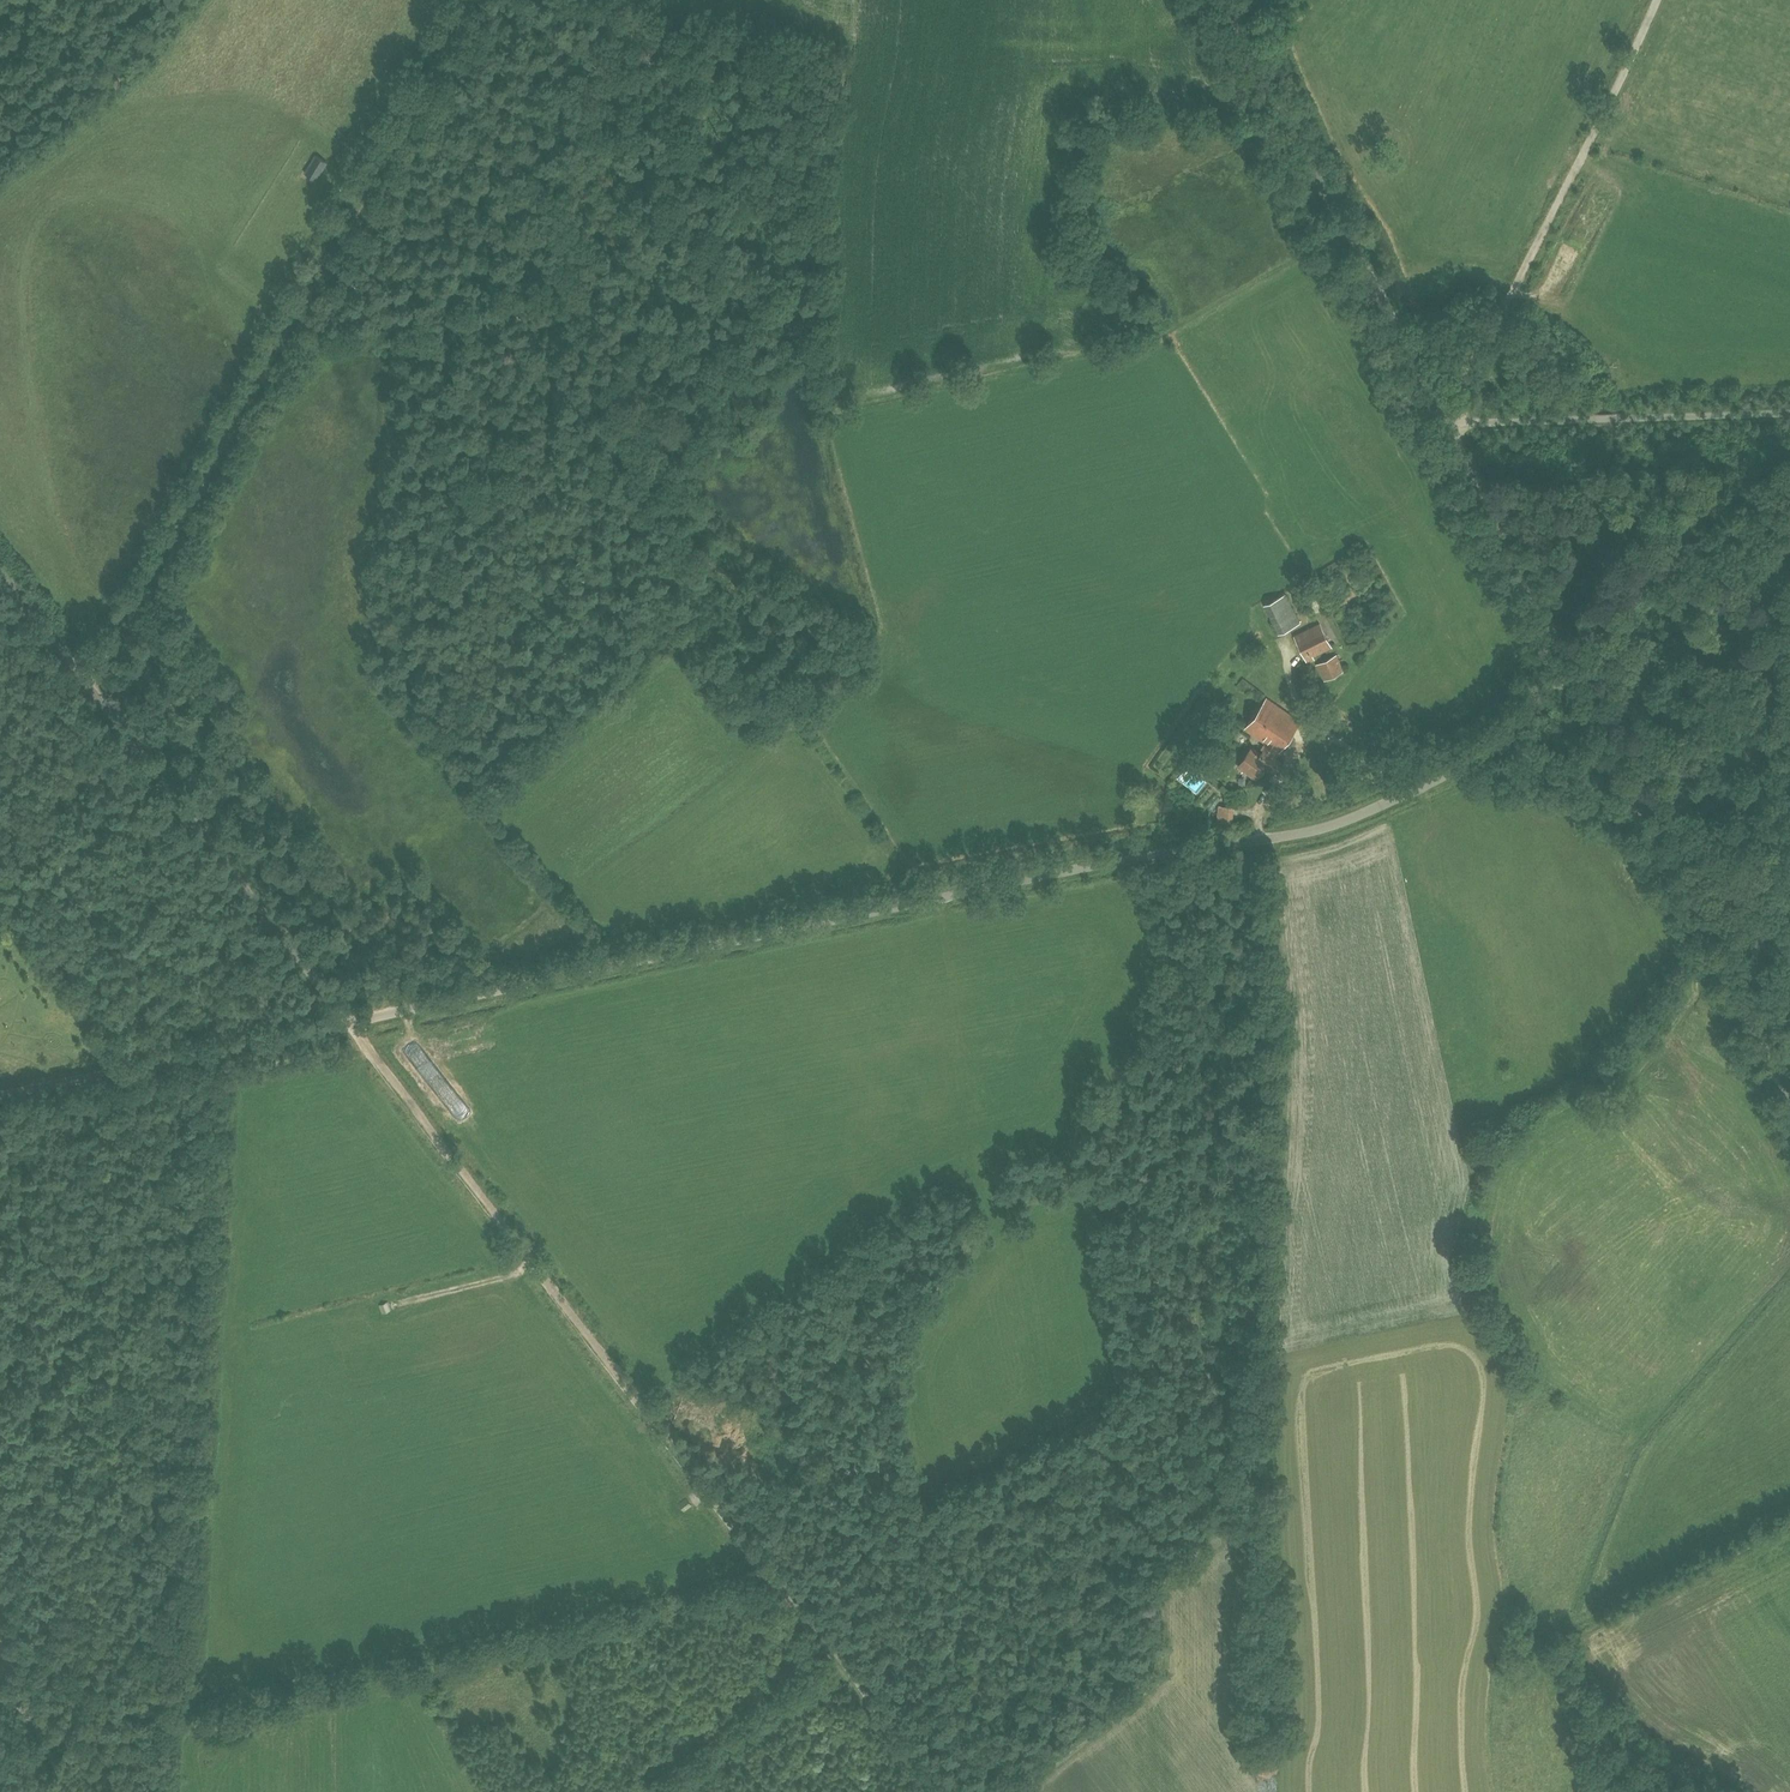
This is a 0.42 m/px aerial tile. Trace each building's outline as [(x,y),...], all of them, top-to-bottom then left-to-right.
[(327,162),(317,155),(306,173),(316,179),(327,162)] [(1286,593),(1263,604),(1278,633),(1300,622),(1286,593)] [(1333,647),(1325,631),(1320,622),(1294,635),(1308,663),(1315,659),(1314,656),(1333,647)] [(1316,664),(1324,681),(1345,670),(1337,654),(1316,664)] [(1244,728),(1265,742),(1280,752),(1301,721),(1267,696),(1244,728)] [(1277,757),(1280,752),(1265,742),(1259,750),(1252,745),(1237,766),(1256,780),(1265,768),(1274,773),(1283,761),(1277,757)] [(1217,828),(1233,828),(1235,806),(1219,804),(1217,828)] [(388,1302),(379,1304),(381,1313),(390,1311),(388,1302)] [(685,1498),(678,1504),(684,1512),(691,1506),(685,1498)]
